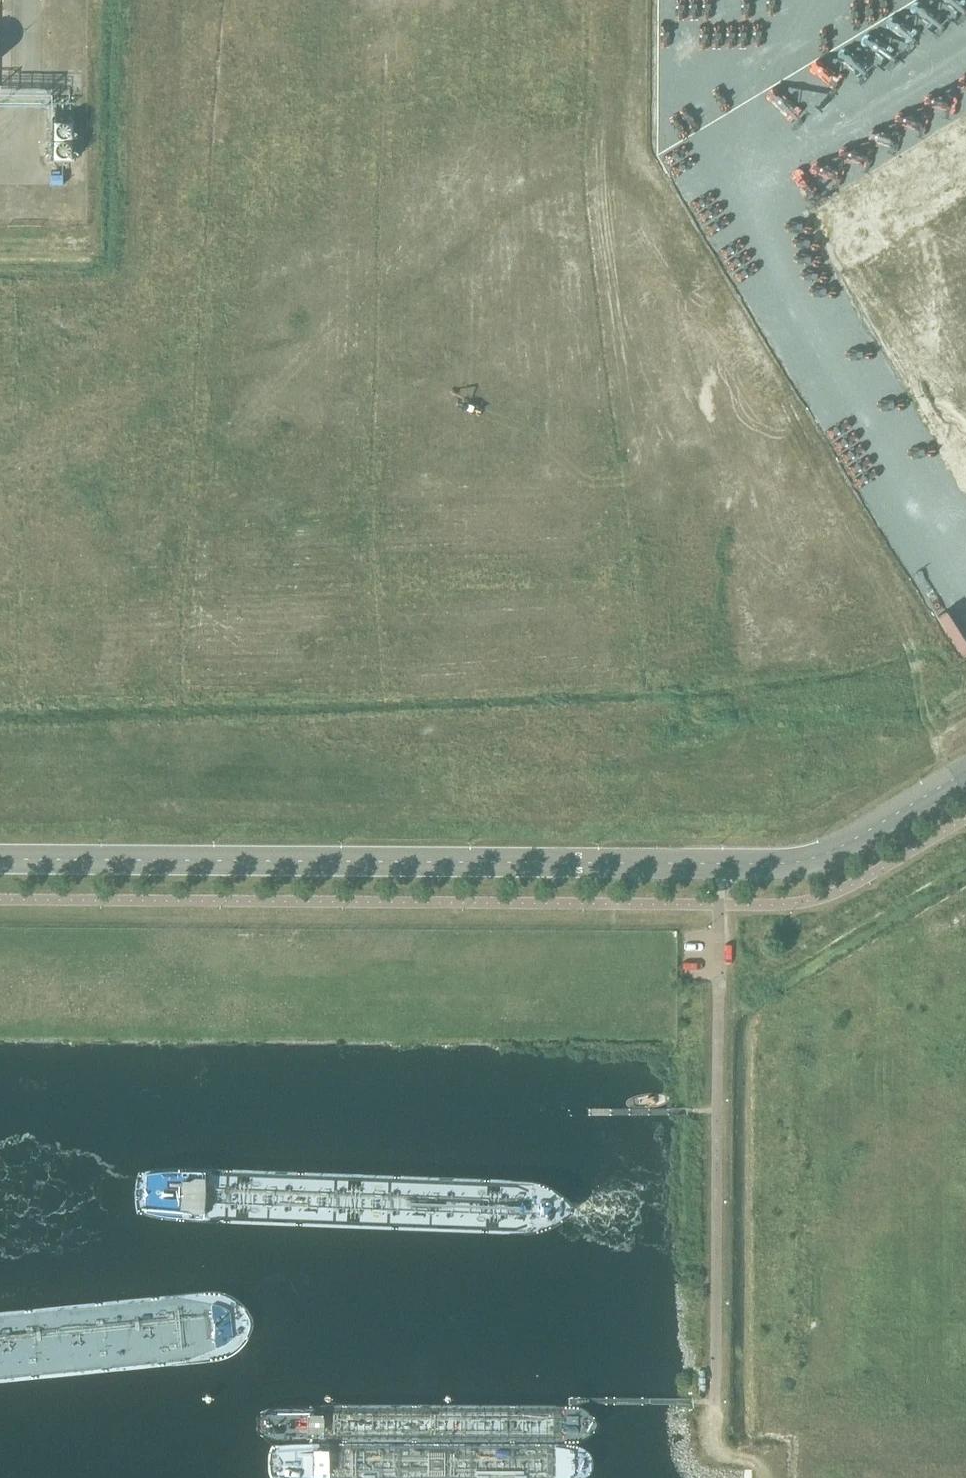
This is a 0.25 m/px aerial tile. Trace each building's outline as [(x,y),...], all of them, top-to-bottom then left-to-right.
[(796,190),(965,470),(965,87),(796,190)] [(74,161),(74,120),(50,120),(50,161),(74,161)]
